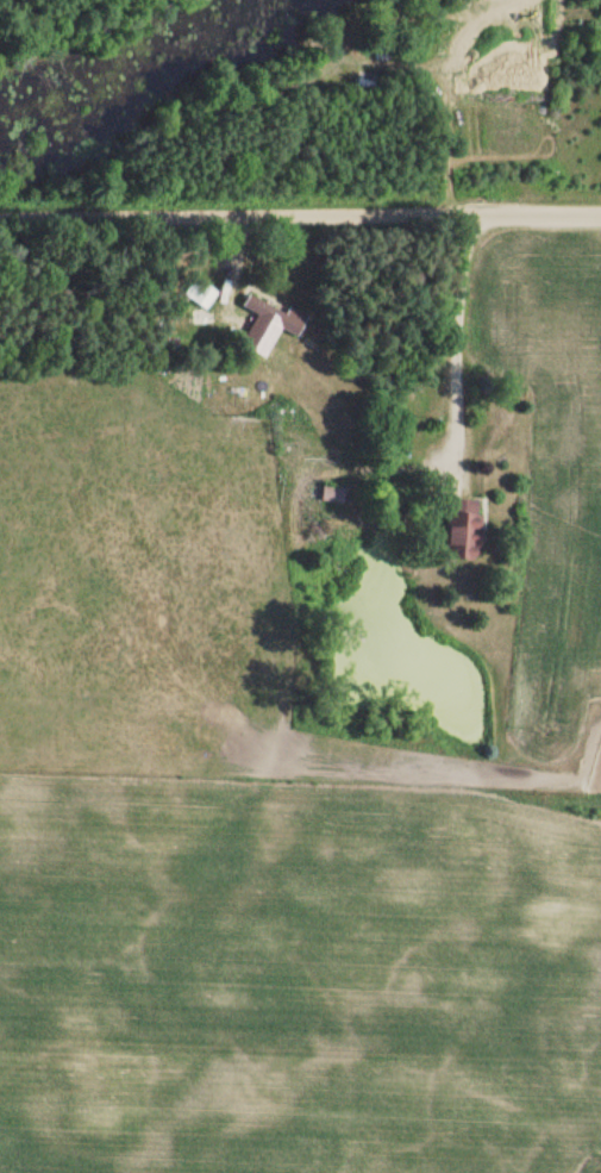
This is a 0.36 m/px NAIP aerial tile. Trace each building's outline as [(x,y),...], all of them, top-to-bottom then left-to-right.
[(285,314),(249,294),(242,307),(296,336),(307,316),(289,306),(285,314)] [(321,501),(342,503),(343,489),(323,487),(321,501)] [(481,501),(447,499),(443,560),(477,562),(481,501)]
